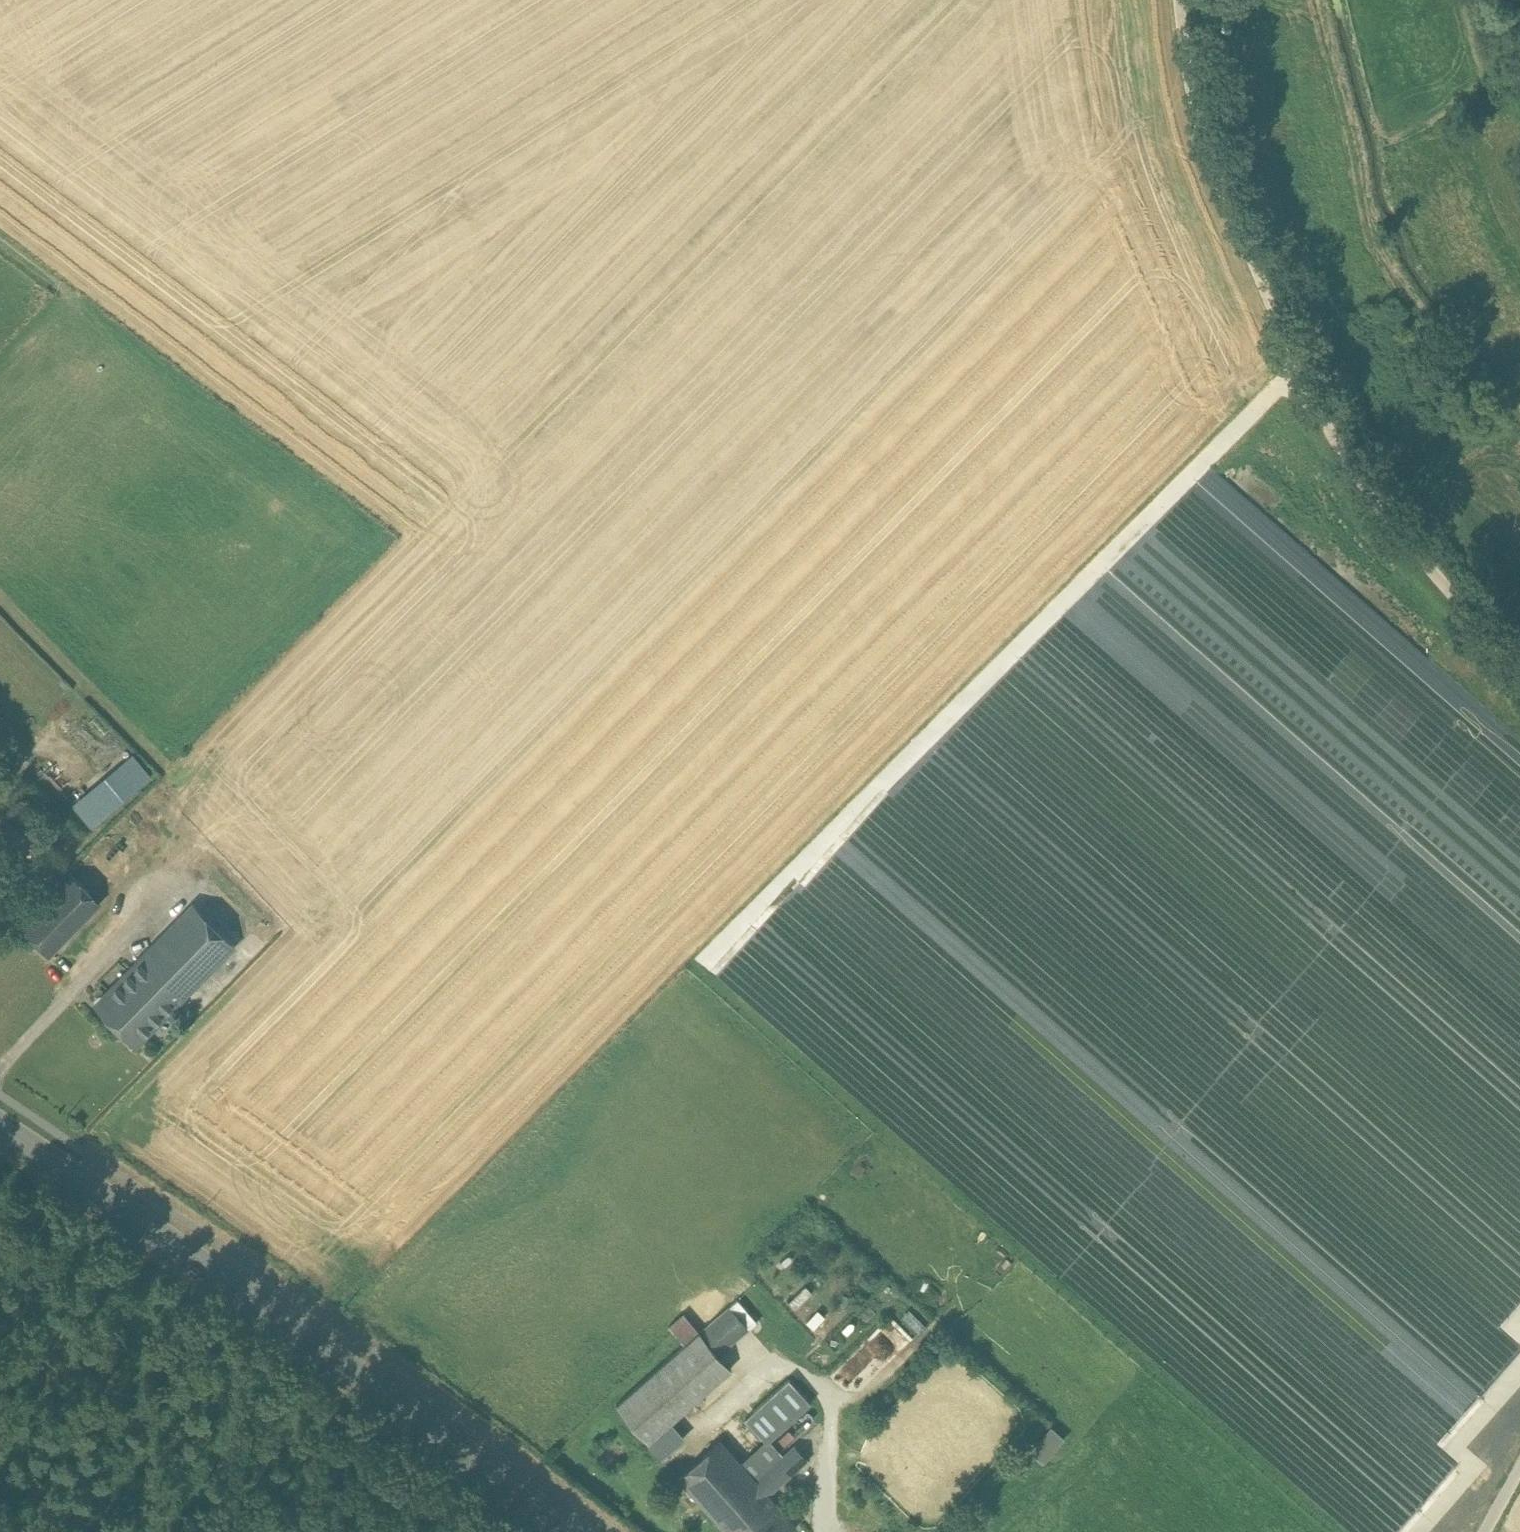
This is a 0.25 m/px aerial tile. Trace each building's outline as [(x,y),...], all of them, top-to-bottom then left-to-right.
[(137,751),(74,802),(93,825),(156,775),(137,751)] [(116,830),(20,928),(54,961),(105,908),(100,904),(144,859),(116,830)] [(193,907),(134,967),(173,1007),(233,946),(193,907)] [(97,1003),(97,1004),(137,1044),(173,1007),(134,967),(112,989),(97,1003)] [(99,976),(85,991),(97,1003),(112,989),(99,976)] [(730,1306),(703,1330),(721,1352),(749,1328),(730,1306)] [(909,1308),(904,1315),(921,1327),(926,1319),(909,1308)] [(697,1327),(684,1312),(669,1325),(683,1340),(697,1327)] [(699,1332),(616,1404),(648,1442),(732,1370),(699,1332)] [(790,1378),(745,1418),(767,1442),(811,1402),(790,1378)] [(1033,1449),(1049,1460),(1068,1434),(1052,1422),(1033,1449)] [(720,1440),(678,1477),(727,1531),(768,1495),(720,1440)] [(795,1446),(759,1479),(771,1492),(807,1459),(795,1446)] [(727,1531),(791,1531),(797,1527),(768,1495),(727,1531)]
